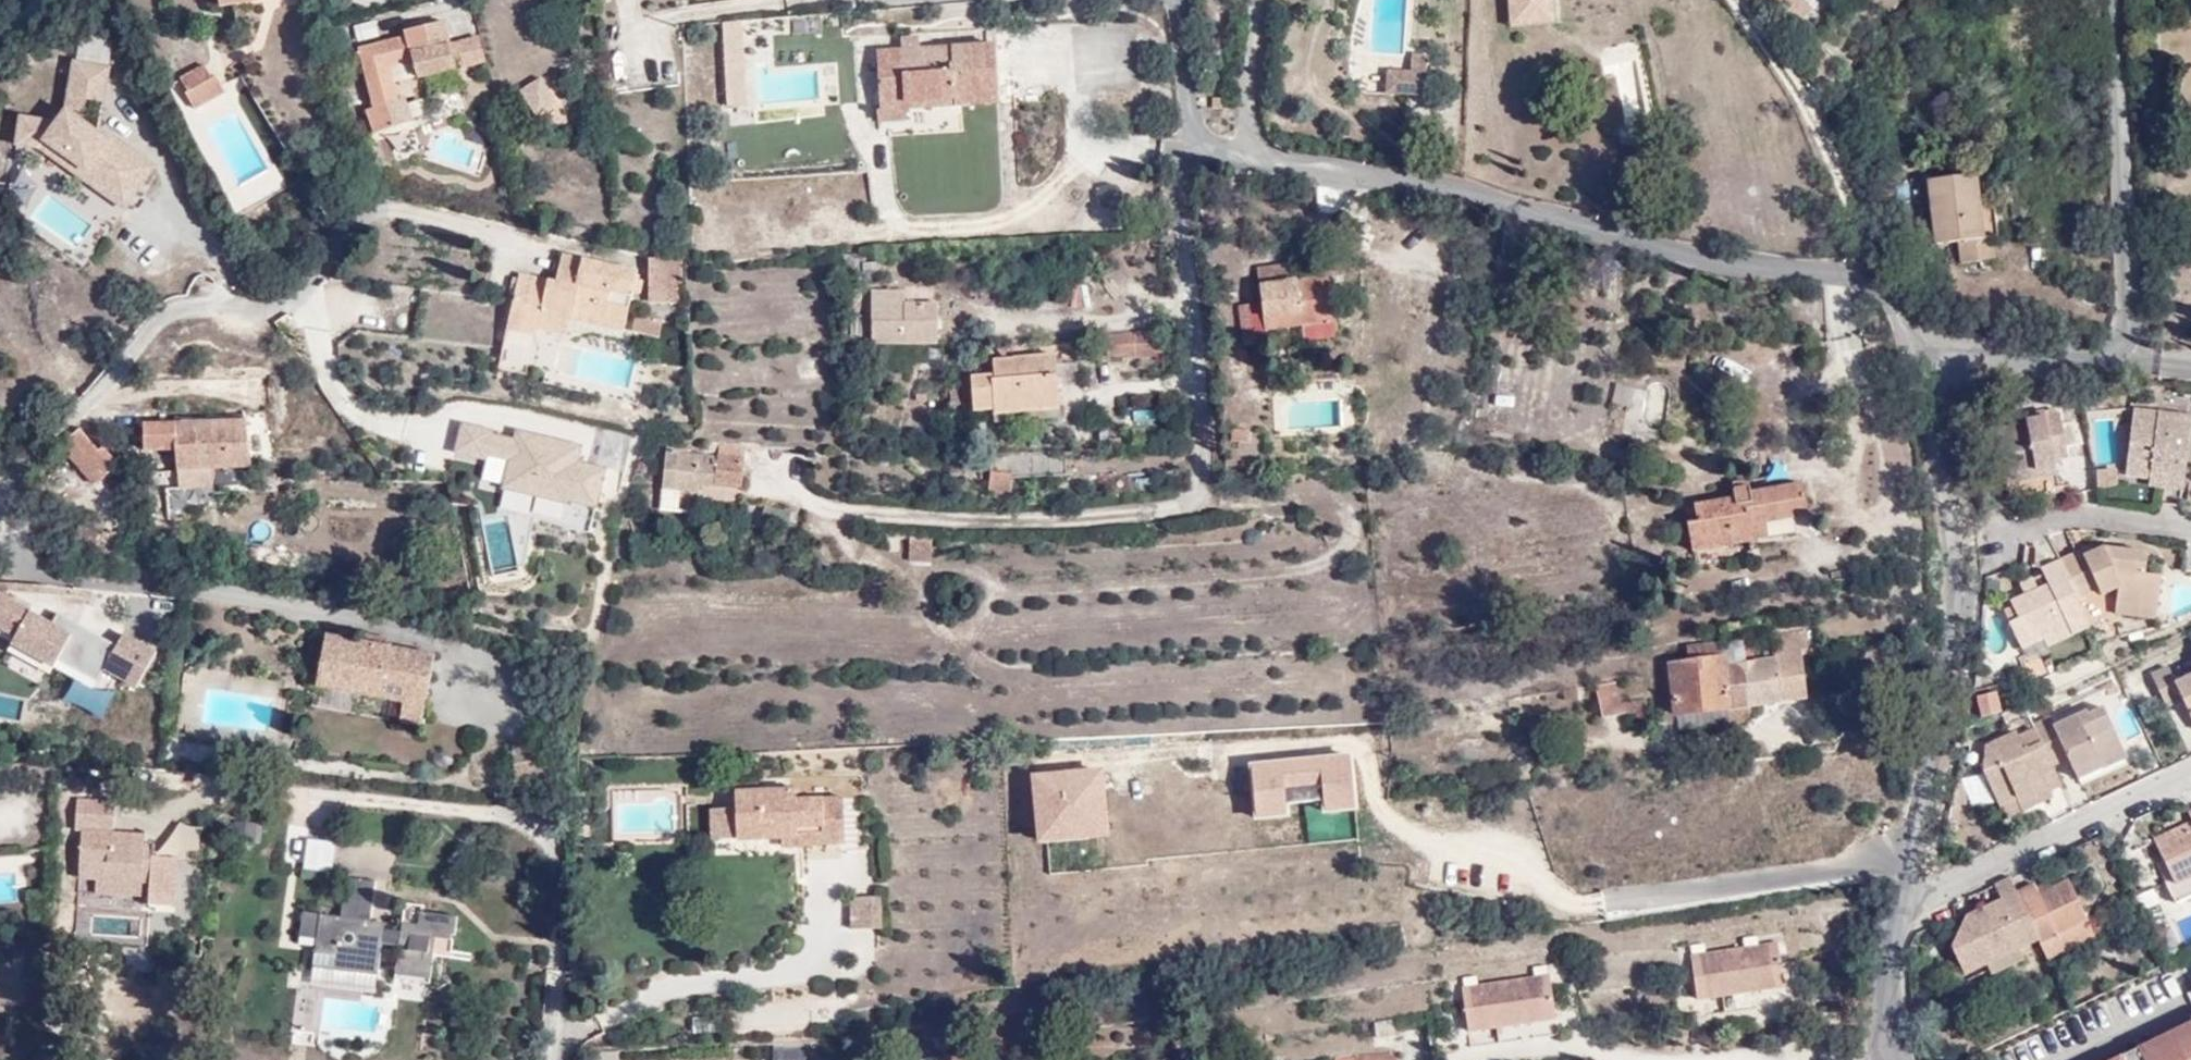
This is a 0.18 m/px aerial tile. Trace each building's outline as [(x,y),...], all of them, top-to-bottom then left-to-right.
[(1507,24),(1554,22),(1552,0),(1506,0),(1507,24)] [(1810,0),(1785,0),(1777,6),(1786,22),(1812,3),(1810,0)] [(413,75),(449,66),(438,17),(401,25),(403,32),(354,46),(369,108),(363,110),(369,131),(404,121),(399,101),(394,100),(382,55),(407,51),(413,75)] [(744,20),(719,23),(725,103),(751,103),(744,20)] [(876,53),(875,104),(881,106),(881,113),(906,111),(944,109),(991,111),(991,106),(999,106),(999,103),(1012,102),(1008,46),(995,47),(995,43),(921,47),(902,48),(902,37),(901,34),(855,37),(856,54),(876,53)] [(920,37),(902,37),(902,48),(921,47),(920,37)] [(112,63),(72,59),(64,108),(53,119),(19,113),(13,144),(41,151),(124,212),(157,166),(102,124),(112,63)] [(1426,97),(1428,60),(1425,60),(1413,59),(1412,72),(1389,71),(1387,95),(1426,97)] [(455,83),(449,66),(413,75),(417,90),(455,83)] [(209,67),(193,78),(204,98),(221,88),(209,67)] [(204,98),(193,78),(179,87),(190,107),(204,98)] [(556,104),(541,81),(523,94),(537,116),(556,104)] [(906,111),(881,113),(882,123),(907,122),(906,111)] [(1969,224),(1971,192),(1973,164),(1925,162),(1923,223),(1947,225),(1947,246),(1980,248),(1981,225),(1969,224)] [(721,238),(753,236),(750,185),(718,187),(721,238)] [(1990,194),(1971,192),(1969,224),(1981,225),(1989,225),(1990,194)] [(681,256),(653,255),(653,260),(651,260),(651,282),(649,297),(651,297),(651,302),(682,303),(681,260),(681,256)] [(584,261),(562,256),(556,283),(555,291),(577,296),(584,261)] [(1306,317),(1338,315),(1333,274),(1289,277),(1286,260),(1260,263),(1265,292),(1244,297),(1250,340),(1272,336),(1270,323),(1306,317)] [(577,296),(555,291),(556,283),(520,275),(518,284),(508,283),(501,331),(499,341),(532,346),(534,338),(534,336),(541,337),(543,333),(568,338),(570,329),(619,336),(620,332),(625,333),(639,273),(632,271),(631,271),(584,261),(577,296)] [(865,275),(881,274),(881,264),(865,265),(865,275)] [(872,347),(940,345),(939,302),(906,303),(906,290),(871,291),(872,347)] [(637,315),(633,333),(661,339),(665,322),(637,315)] [(1340,331),(1338,315),(1306,317),(1308,335),(1340,331)] [(1132,352),(1132,335),(1106,336),(1106,355),(1132,356),(1132,352)] [(1171,353),(1170,335),(1132,335),(1132,352),(1171,353)] [(1106,336),(1089,336),(1090,361),(1106,361),(1106,355),(1106,336)] [(1056,354),(994,360),(995,375),(971,377),(974,414),(995,412),(995,416),(1061,410),(1056,354)] [(1635,414),(1635,412),(1659,417),(1665,391),(1616,380),(1609,409),(1635,414)] [(1132,419),(1154,418),(1153,393),(1130,395),(1132,419)] [(2033,457),(2035,467),(2053,463),(2051,453),(2068,449),(2059,397),(2044,398),(2040,403),(2023,406),(2026,418),(1995,422),(2002,463),(2033,457)] [(2151,463),(2183,467),(2188,408),(2134,403),(2127,467),(2150,470),(2151,463)] [(250,464),(249,419),(145,419),(144,447),(173,448),(176,463),(168,484),(175,490),(232,481),(229,463),(250,464)] [(111,462),(76,426),(57,442),(95,478),(111,462)] [(686,445),(669,443),(664,491),(699,495),(699,487),(741,491),(744,458),(685,453),(686,445)] [(1068,478),(1071,451),(1008,449),(1007,462),(1007,476),(1068,478)] [(2037,476),(2035,467),(2033,457),(2002,463),(2005,481),(2037,476)] [(1006,483),(1007,476),(1007,462),(990,462),(990,482),(1006,483)] [(2181,482),(2183,467),(2151,463),(2150,470),(2150,480),(2181,482)] [(2118,470),(2096,472),(2097,490),(2120,488),(2118,470)] [(1809,513),(1803,482),(1752,489),(1751,486),(1736,488),(1736,500),(1697,505),(1698,520),(1688,521),(1691,549),(1753,540),(1751,522),(1809,513)] [(164,490),(143,488),(142,508),(163,509),(164,490)] [(908,538),(907,559),(931,561),(933,539),(908,538)] [(2075,543),(2053,552),(2075,595),(2097,585),(2101,597),(2119,600),(2156,606),(2161,569),(2145,567),(2146,548),(2096,542),(2080,550),(2075,543)] [(2075,595),(2053,552),(2037,559),(2038,565),(2043,577),(2021,589),(2008,594),(2013,608),(2003,614),(2017,645),(2040,633),(2065,620),(2072,632),(2088,624),(2075,595)] [(2043,577),(2038,565),(2015,574),(2021,589),(2043,577)] [(13,641),(9,653),(54,672),(72,629),(0,599),(0,636),(13,641)] [(2154,621),(2156,606),(2119,600),(2119,618),(2154,621)] [(2046,644),(2072,632),(2065,620),(2040,633),(2046,644)] [(76,677),(64,701),(99,718),(109,697),(92,689),(112,648),(74,630),(56,667),(76,677)] [(432,650),(327,630),(319,685),(398,699),(395,718),(422,723),(432,650)] [(102,673),(136,691),(157,652),(123,634),(102,673)] [(1796,656),(1802,656),(1800,634),(1772,637),(1772,655),(1722,662),(1720,641),(1686,644),(1686,657),(1670,658),(1675,702),(1676,702),(1677,714),(1801,700),(1800,674),(1796,656)] [(1814,656),(1802,656),(1796,656),(1800,674),(1815,674),(1814,656)] [(2174,670),(2168,657),(2147,668),(2166,700),(2183,694),(2190,710),(2190,661),(2174,670)] [(1995,688),(1974,692),(1979,714),(2000,708),(1995,688)] [(2097,752),(2102,762),(2124,751),(2102,701),(2091,707),(2087,703),(2049,721),(2045,715),(2027,722),(2033,734),(2015,741),(2009,730),(1981,743),(1985,770),(2000,804),(2018,795),(2023,808),(2038,801),(2033,790),(2047,784),(2055,779),(2057,784),(2075,775),(2071,764),(2097,752)] [(1587,710),(1589,724),(1649,717),(1646,703),(1587,710)] [(2075,775),(2102,762),(2097,752),(2071,764),(2075,775)] [(1249,765),(1255,824),(1290,822),(1288,809),(1323,806),(1324,818),(1358,815),(1350,755),(1249,765)] [(1103,771),(1030,776),(1036,848),(1111,842),(1103,771)] [(795,825),(842,825),(843,808),(825,808),(823,789),(795,788),(793,779),(738,781),(737,797),(736,828),(736,833),(794,833),(795,825)] [(2051,795),(2047,784),(2033,790),(2038,801),(2051,795)] [(2018,795),(2000,804),(2006,816),(2023,808),(2018,795)] [(736,828),(737,797),(712,797),(711,829),(736,828)] [(74,799),(78,911),(120,909),(121,933),(133,933),(132,907),(179,906),(177,855),(147,856),(146,831),(113,832),(112,798),(74,799)] [(2190,886),(2190,806),(2189,807),(2190,815),(2155,833),(2163,852),(2156,857),(2173,894),(2190,886)] [(842,835),(842,825),(795,825),(794,833),(794,837),(842,835)] [(369,877),(339,870),(334,911),(297,906),(294,928),(308,930),(304,955),(327,959),(324,970),(363,977),(368,951),(385,953),(382,978),(416,985),(422,947),(437,948),(440,941),(446,942),(450,912),(411,906),(411,922),(393,919),(393,925),(364,921),(369,877)] [(2016,891),(2041,941),(2093,920),(2070,873),(2056,879),(2059,883),(2042,892),(2036,884),(2016,891)] [(2059,883),(2056,879),(2054,875),(2036,884),(2042,892),(2059,883)] [(2022,949),(2041,941),(2016,891),(2008,877),(1994,883),(2002,899),(1971,911),(1957,952),(1967,974),(1984,967),(2022,949)] [(880,898),(849,898),(848,929),(879,930),(880,898)] [(2041,941),(2049,957),(2098,933),(2093,920),(2041,941)] [(1776,944),(1690,955),(1697,1000),(1784,989),(1776,944)] [(2023,962),(2025,961),(2021,951),(1987,967),(1992,977),(1994,976),(1999,987),(2029,973),(2023,962)] [(363,977),(324,970),(327,959),(304,955),(300,981),(360,992),(363,977)] [(1462,987),(1469,1031),(1556,1020),(1549,975),(1462,987)] [(318,1009),(322,991),(302,987),(298,1005),(318,1009)] [(2115,1059),(2190,1059),(2190,1023),(2115,1059)] [(1397,1048),(1355,1054),(1356,1059),(1398,1059),(1397,1048)]
